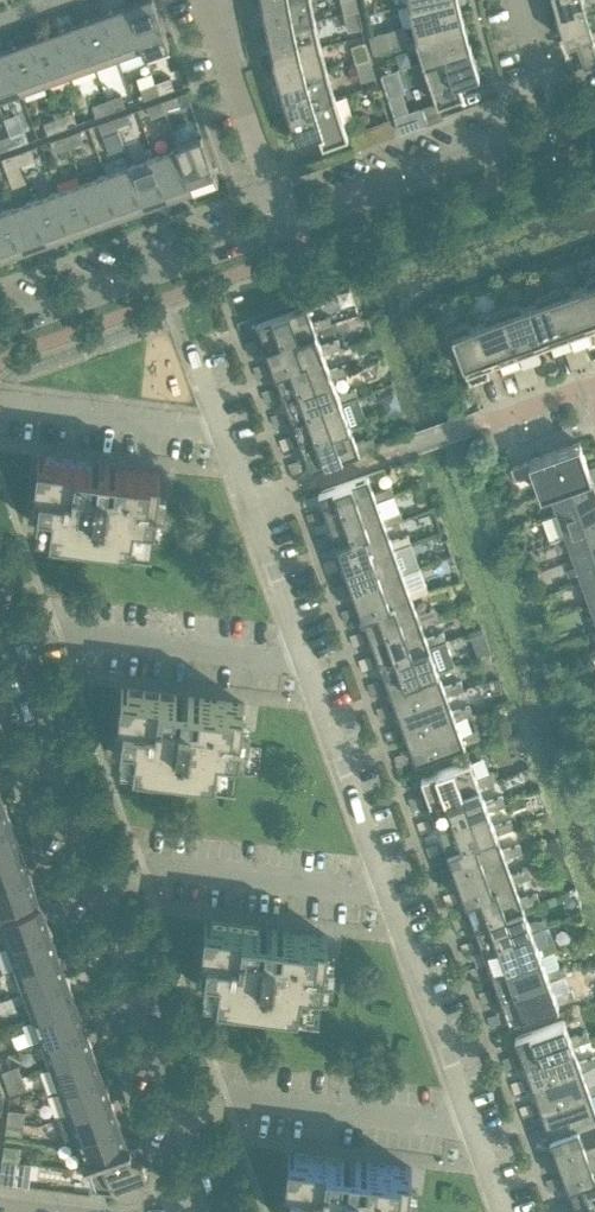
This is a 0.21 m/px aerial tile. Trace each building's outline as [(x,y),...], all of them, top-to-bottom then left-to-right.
[(154,0),(139,0),(127,4),(142,46),(141,46),(143,52),(169,42),(154,0)] [(311,0),(269,0),(261,2),(267,28),(266,28),(266,29),(315,18),(311,0)] [(355,0),(342,0),(344,12),(357,9),(355,0)] [(459,0),(419,0),(408,3),(415,30),(414,31),(415,32),(463,18),(459,2),(459,0)] [(558,13),(557,13),(557,14),(594,3),(594,0),(554,0),(558,13)] [(557,14),(566,41),(576,38),(585,63),(575,66),(576,68),(594,61),(594,3),(557,14)] [(142,46),(127,4),(104,13),(119,54),(140,47),(142,52),(143,52),(141,46),(142,46)] [(361,26),(357,9),(344,12),(348,29),(361,26)] [(119,54),(104,13),(79,22),(94,63),(119,54)] [(321,44),(315,18),(266,29),(273,56),(272,56),(273,57),(321,44)] [(466,29),(463,18),(415,32),(423,59),(422,59),(422,60),(470,45),(466,29)] [(94,63),(79,22),(55,30),(70,72),(94,63)] [(408,41),(404,26),(387,31),(392,46),(408,41)] [(70,72),(55,30),(30,39),(46,81),(70,72)] [(392,46),(387,31),(371,36),(375,51),(392,46)] [(46,81),(30,39),(7,48),(22,89),(46,81)] [(369,58),(365,41),(352,45),(357,62),(369,58)] [(328,70),(321,44),(273,57),(280,83),(279,83),(280,84),(328,70)] [(475,62),(470,45),(422,60),(437,103),(463,94),(458,80),(479,73),(475,62)] [(7,48),(0,50),(0,97),(22,89),(7,48)] [(374,75),(369,58),(357,62),(362,79),(374,75)] [(335,96),(328,70),(280,84),(288,110),(287,110),(287,111),(335,96)] [(174,87),(170,76),(155,81),(159,93),(174,87)] [(159,93),(155,81),(140,87),(145,98),(159,93)] [(125,105),(121,93),(106,99),(111,110),(125,105)] [(181,106),(177,94),(161,99),(166,111),(181,106)] [(337,104),(335,96),(287,111),(297,138),(317,131),(322,144),(348,135),(342,119),(337,104)] [(111,110),(106,99),(92,104),(96,115),(111,110)] [(166,111),(161,99),(147,105),(151,116),(166,111)] [(425,122),(420,108),(396,117),(401,131),(425,122)] [(77,122),(73,111),(58,116),(62,127),(77,122)] [(132,123),(128,112),(113,117),(117,128),(132,123)] [(62,127),(58,116),(44,121),(48,133),(62,127)] [(117,128),(113,117),(99,122),(103,134),(117,128)] [(394,133),(389,119),(364,128),(369,142),(394,133)] [(29,140),(24,128),(10,133),(14,145),(29,140)] [(84,141),(79,129),(65,134),(69,146),(84,141)] [(218,179),(203,137),(202,132),(174,142),(176,147),(178,146),(193,188),(218,179)] [(10,133),(0,137),(0,150),(14,145),(10,133)] [(69,146),(65,134),(50,139),(55,151),(69,146)] [(35,158),(31,146),(17,152),(21,163),(35,158)] [(178,146),(176,147),(154,155),(169,196),(193,188),(178,146)] [(21,163),(17,152),(2,157),(6,168),(21,163)] [(169,196),(154,155),(130,164),(145,205),(169,196)] [(145,205),(130,164),(106,172),(121,214),(145,205)] [(121,214),(106,172),(82,181),(97,222),(121,214)] [(97,222),(82,181),(58,190),(72,231),(97,222)] [(72,231),(58,190),(33,198),(48,240),(72,231)] [(48,240),(33,198),(9,207),(24,249),(48,240)] [(9,207),(0,210),(0,257),(24,249),(9,207)] [(587,275),(589,281),(580,284),(594,324),(594,272),(587,275)] [(594,324),(580,284),(571,288),(569,282),(552,288),(580,364),(589,361),(582,341),(592,337),(588,327),(594,324)] [(580,364),(552,288),(536,294),(538,300),(529,303),(543,343),(550,340),(554,351),(564,347),(571,367),(580,364)] [(543,343),(529,303),(520,306),(518,300),(501,306),(529,383),(538,380),(531,359),(541,356),(537,345),(543,343)] [(266,346),(315,328),(332,322),(329,315),(313,320),(306,303),(257,320),(266,346)] [(529,383),(501,306),(485,312),(487,318),(478,321),(492,361),(499,359),(503,369),(513,366),(520,386),(529,383)] [(492,361),(478,321),(469,324),(467,318),(445,326),(454,351),(458,349),(463,363),(469,381),(470,381),(477,401),(487,398),(479,378),(490,374),(486,363),(492,361)] [(275,370),(324,352),(340,346),(338,339),(321,345),(315,328),(266,346),(275,370)] [(257,349),(254,339),(245,342),(248,352),(257,349)] [(333,377),(349,371),(346,363),(330,369),(324,352),(275,370),(283,394),(333,377)] [(266,373),(262,363),(253,366),(257,377),(266,373)] [(341,401),(358,395),(355,387),(339,393),(333,377),(283,394),(292,418),(341,401)] [(275,397),(271,387),(262,390),(266,401),(275,397)] [(350,425),(367,419),(364,411),(347,417),(341,401),(292,418),(301,443),(350,425)] [(284,421),(280,411),(271,415),(274,425),(284,421)] [(359,449),(375,443),(373,436),(356,442),(350,425),(301,443),(310,468),(359,450),(359,449)] [(292,446),(289,435),(279,439),(283,449),(292,446)] [(579,441),(529,459),(529,461),(511,467),(515,479),(534,472),(541,492),(594,473),(594,464),(588,467),(579,441)] [(152,539),(161,471),(38,455),(34,483),(40,484),(35,523),(152,539)] [(301,470),(297,460),(288,463),(292,473),(301,470)] [(593,481),(594,481),(594,473),(541,492),(541,493),(550,490),(558,512),(594,498),(594,486),(593,481)] [(377,499),(393,493),(391,486),(374,492),(368,474),(318,491),(328,517),(377,499)] [(558,512),(542,518),(550,540),(566,534),(566,535),(594,524),(594,498),(558,512)] [(385,523),(402,517),(399,510),(383,516),(377,499),(328,517),(336,541),(385,523)] [(319,520),(315,510),(306,513),(310,524),(319,520)] [(394,548),(411,541),(408,534),(391,540),(385,523),(336,541),(345,565),(394,548)] [(566,535),(574,557),(594,550),(594,524),(566,535)] [(328,544),(324,534),(315,538),(319,548),(328,544)] [(403,572),(419,566),(417,558),(400,564),(394,548),(345,565),(354,589),(403,572)] [(594,576),(594,550),(574,557),(583,580),(594,576)] [(336,568),(333,558),(324,562),(327,572),(336,568)] [(412,596),(428,590),(425,582),(409,588),(403,572),(354,589),(363,614),(412,596)] [(583,580),(591,603),(594,601),(594,576),(583,580)] [(345,593),(341,582),(332,586),(336,596),(345,593)] [(421,621),(437,614),(434,607),(418,612),(412,596),(363,614),(371,638),(420,620),(421,621)] [(354,617),(350,607),(341,610),(345,620),(354,617)] [(429,645),(446,639),(443,631),(427,637),(421,621),(420,620),(371,638),(380,663),(429,645)] [(363,641),(359,631),(350,635),(354,645),(363,641)] [(438,669),(455,663),(452,656),(435,661),(429,645),(380,663),(389,687),(438,669)] [(372,666),(368,656),(359,659),(362,669),(372,666)] [(447,694),(463,688),(461,680),(444,686),(438,669),(389,687),(398,711),(447,693),(447,694)] [(380,690),(377,680),(367,683),(371,694),(380,690)] [(241,729),(245,703),(121,687),(118,715),(123,716),(118,756),(236,771),(241,729)] [(456,718),(472,712),(469,704),(453,710),(447,694),(447,693),(398,711),(406,735),(456,718)] [(389,714),(385,704),(376,707),(380,718),(389,714)] [(464,742),(481,736),(478,728),(461,734),(456,718),(406,735),(416,761),(465,743),(464,742)] [(398,738),(394,728),(385,732),(388,742),(398,738)] [(406,763),(403,752),(394,756),(397,766),(406,763)] [(479,784),(496,778),(493,770),(477,776),(470,758),(421,776),(430,802),(479,784)] [(488,808),(505,802),(502,794),(485,800),(479,784),(430,802),(439,826),(488,808)] [(422,804),(418,794),(409,798),(412,808),(422,804)] [(3,799),(0,800),(0,827),(12,823),(3,799)] [(448,850),(497,832),(513,826),(511,819),(494,824),(488,808),(439,826),(448,850)] [(430,829),(427,818),(417,822),(421,832),(430,829)] [(12,823),(0,827),(0,854),(20,847),(12,823)] [(456,874),(506,856),(522,851),(519,843),(503,849),(497,832),(448,850),(456,874)] [(439,853),(435,843),(426,846),(430,856),(439,853)] [(20,847),(0,854),(0,881),(29,871),(20,847)] [(514,881),(531,875),(528,867),(511,873),(506,856),(456,874),(465,898),(514,881)] [(448,877),(444,867),(435,870),(438,880),(448,877)] [(29,871),(0,881),(0,910),(38,896),(29,871)] [(523,905),(540,899),(537,892),(520,897),(514,881),(465,898),(474,923),(523,905)] [(456,901),(453,891),(443,894),(447,905),(456,901)] [(41,903),(0,918),(0,929),(5,944),(50,928),(41,903)] [(532,930),(548,924),(546,916),(529,922),(523,905),(474,923),(483,947),(532,930)] [(465,926),(462,916),(452,919),(456,929),(465,926)] [(319,1003),(328,935),(205,919),(201,947),(207,948),(202,988),(319,1003)] [(58,952),(50,928),(5,944),(14,968),(58,952)] [(541,954),(557,948),(554,940),(538,946),(532,930),(483,947),(491,972),(541,954)] [(474,950),(470,940),(461,943),(465,954),(474,950)] [(67,976),(58,952),(14,968),(23,992),(67,976)] [(549,978),(566,972),(563,964),(547,970),(541,954),(491,972),(500,996),(549,978)] [(483,974),(479,964),(470,968),(474,978),(483,974)] [(76,1001),(67,976),(23,992),(32,1017),(76,1001)] [(558,1002),(575,996),(572,989),(555,995),(549,978),(500,996),(509,1021),(558,1004),(558,1002)] [(492,999),(488,988),(479,992),(482,1002),(492,999)] [(85,1025),(76,1001),(32,1017),(40,1041),(85,1025)] [(500,1023),(497,1013),(487,1016),(491,1026),(500,1023)] [(573,1044),(590,1038),(587,1031),(570,1037),(564,1019),(515,1036),(524,1062),(573,1044)] [(93,1050),(85,1025),(40,1041),(49,1065),(93,1050)] [(594,1064),(594,1055),(579,1061),(573,1044),(524,1062),(533,1086),(582,1069),(582,1068),(594,1064)] [(102,1074),(93,1050),(49,1065),(58,1090),(102,1074)] [(515,1065),(512,1055),(502,1058),(506,1068),(515,1065)] [(22,1075),(18,1064),(2,1070),(6,1081),(22,1075)] [(594,1091),(594,1082),(588,1085),(582,1069),(533,1086),(541,1111),(591,1093),(594,1091)] [(111,1098),(102,1074),(58,1090),(67,1114),(111,1098)] [(26,1087),(22,1075),(6,1081),(10,1092),(26,1087)] [(524,1089),(520,1079),(511,1082),(515,1092),(524,1089)] [(591,1093),(541,1111),(550,1135),(594,1119),(594,1105),(591,1093)] [(75,1138),(119,1122),(111,1098),(67,1114),(58,1117),(67,1142),(76,1138),(75,1138)] [(533,1113),(529,1103),(520,1107),(523,1117),(533,1113)] [(24,1122),(25,1110),(8,1107),(7,1119),(24,1122)] [(22,1134),(24,1122),(7,1119),(5,1132),(22,1134)] [(550,1135),(559,1159),(594,1146),(594,1119),(550,1135)] [(128,1146),(119,1122),(75,1138),(76,1138),(85,1163),(87,1162),(87,1161),(128,1146)] [(542,1137),(538,1127),(529,1131),(532,1141),(542,1137)] [(19,1157),(21,1145),(4,1143),(2,1155),(19,1157)] [(135,1157),(132,1156),(128,1146),(87,1161),(87,1162),(85,1163),(87,1162),(94,1182),(93,1182),(93,1184),(125,1188),(129,1188),(132,1187),(135,1186),(138,1185),(140,1182),(143,1178),(144,1174),(144,1170),(143,1166),(141,1163),(139,1159),(135,1157)] [(559,1159),(568,1183),(594,1173),(594,1146),(559,1159)] [(412,1167),(289,1151),(285,1180),(291,1180),(288,1199),(286,1211),(406,1211),(408,1194),(412,1167)] [(550,1162),(547,1151),(537,1155),(541,1165),(550,1162)] [(19,1157),(2,1155),(0,1172),(0,1183),(16,1185),(19,1157)] [(568,1183),(576,1208),(594,1201),(594,1173),(568,1183)] [(559,1186),(555,1176),(546,1179),(550,1189),(559,1186)] [(564,1200),(555,1203),(558,1211),(563,1211),(568,1210),(564,1200)] [(576,1208),(578,1211),(594,1211),(594,1201),(576,1208)]
